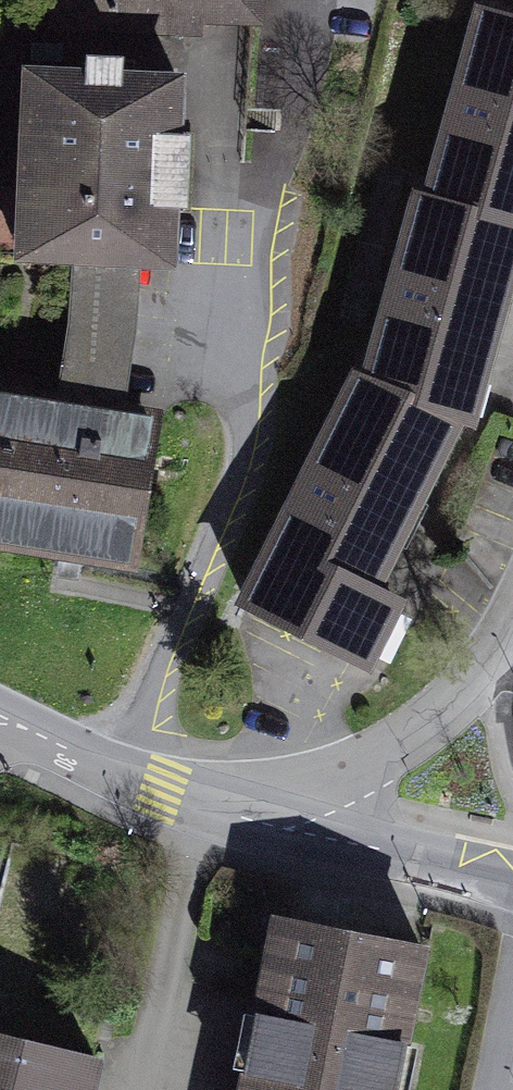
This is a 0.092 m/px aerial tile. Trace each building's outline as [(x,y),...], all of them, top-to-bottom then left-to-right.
[(53,34),(263,43),(265,0),(55,0),(53,34)] [(484,14),(431,198),(512,225),(512,22),(484,14)] [(4,87),(0,235),(0,278),(175,282),(180,92),(4,87)] [(369,379),(454,418),(467,424),(512,253),(512,225),(431,198),(420,195),(369,379)] [(360,376),(248,600),(364,660),(394,601),(369,589),(454,418),(369,379),(360,376)] [(135,590),(162,431),(0,403),(0,567),(135,590)] [(0,899),(0,1019),(38,1027),(69,891),(5,877),(0,899)] [(272,928),(241,1089),(410,1089),(435,958),(272,928)] [(0,1046),(0,1089),(97,1089),(102,1072),(0,1046)]
